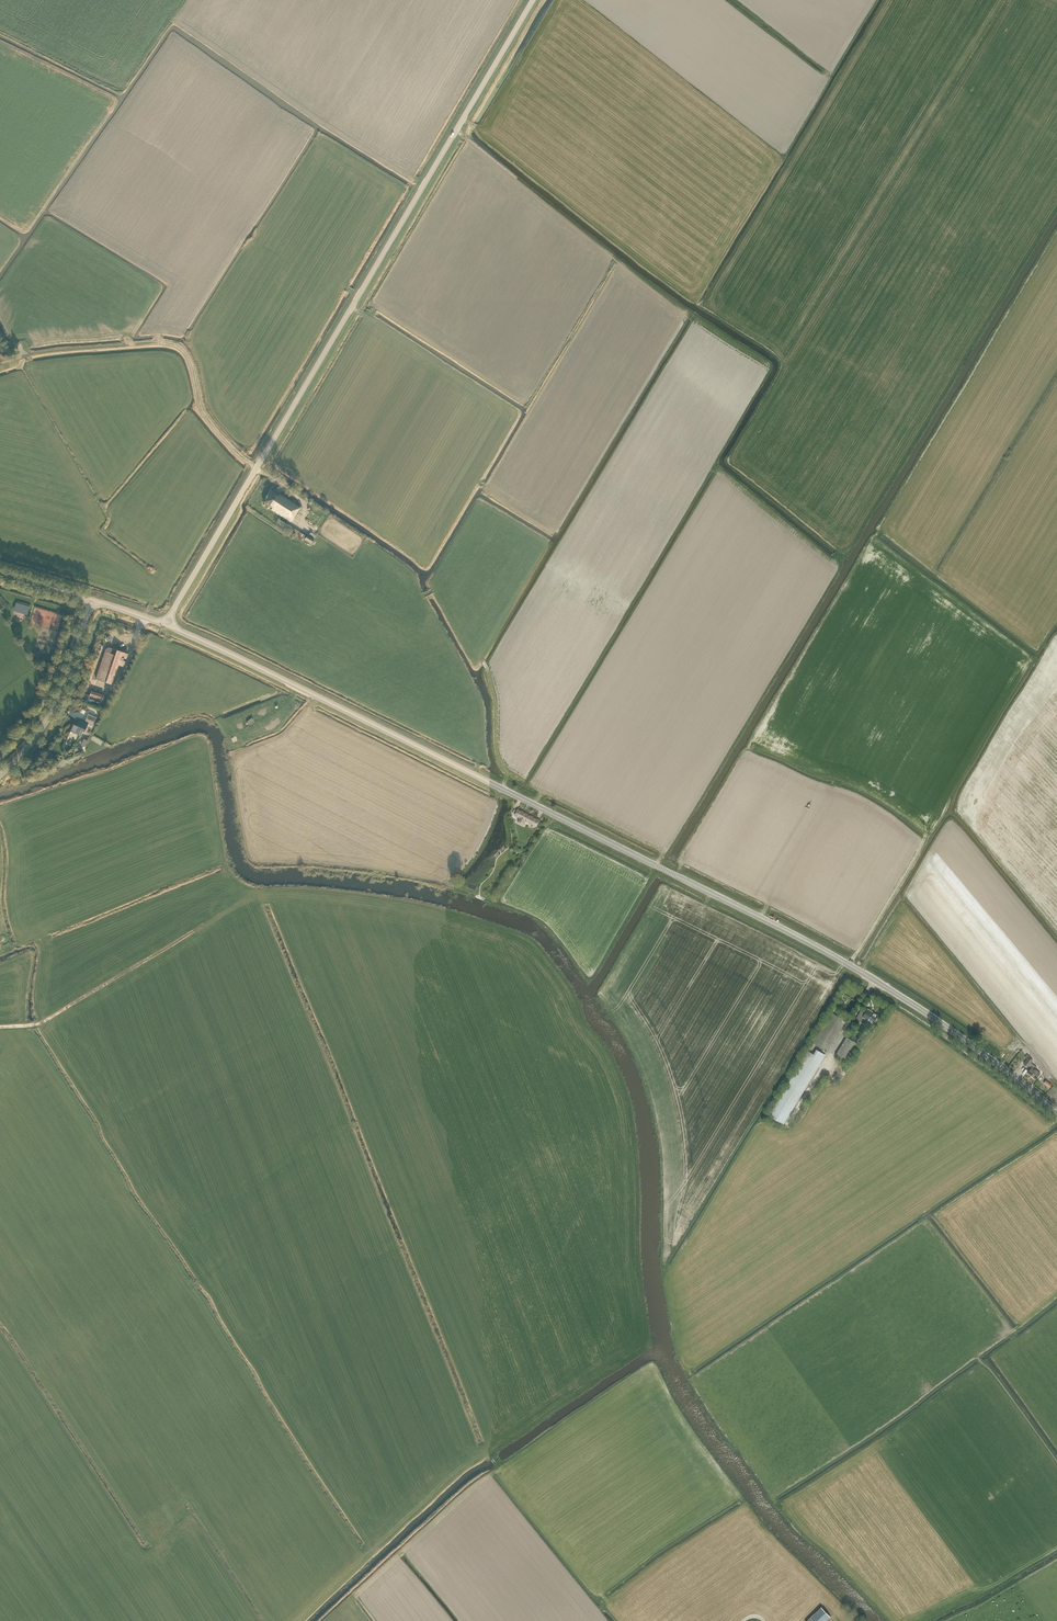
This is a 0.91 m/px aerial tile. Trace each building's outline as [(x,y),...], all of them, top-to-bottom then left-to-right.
[(302,507),(280,493),(279,495),(271,490),(263,502),(272,508),(271,509),(281,515),(276,522),(304,540),(306,536),(284,522),(286,519),(291,522),(297,511),(300,513),(302,508),(302,507)] [(314,539),(307,535),(304,540),(311,544),(314,539)] [(16,611),(18,612),(20,612),(22,611),(28,613),(29,607),(16,603),(15,609),(16,611)] [(105,651),(96,679),(112,684),(119,665),(124,666),(128,654),(117,650),(115,655),(110,653),(112,648),(109,647),(106,649),(105,651)] [(102,702),(104,696),(91,691),(90,695),(89,698),(102,702)] [(83,693),(80,692),(77,700),(80,701),(87,703),(89,698),(90,695),(83,693)] [(79,718),(76,725),(74,724),(70,731),(80,735),(82,731),(85,732),(88,723),(93,725),(96,717),(88,714),(85,721),(79,718)] [(524,825),(526,821),(537,826),(540,820),(518,809),(515,815),(519,817),(517,822),(524,825)] [(865,1013),(861,1011),(855,1020),(860,1023),(860,1022),(863,1017),(873,1023),(878,1015),(868,1009),(865,1013)] [(813,1042),(828,1051),(846,1021),(831,1012),(813,1042)] [(836,1055),(847,1062),(858,1043),(847,1037),(836,1055)] [(808,1051),(769,1114),(784,1123),(825,1055),(816,1050),(814,1054),(808,1051)] [(1036,1079),(1040,1073),(1035,1069),(1037,1067),(1031,1063),(1033,1060),(1028,1057),(1023,1063),(1028,1066),(1031,1068),(1028,1072),(1030,1074),(1030,1075),(1036,1079)] [(831,1616),(821,1607),(807,1620),(826,1620),(831,1616)]
